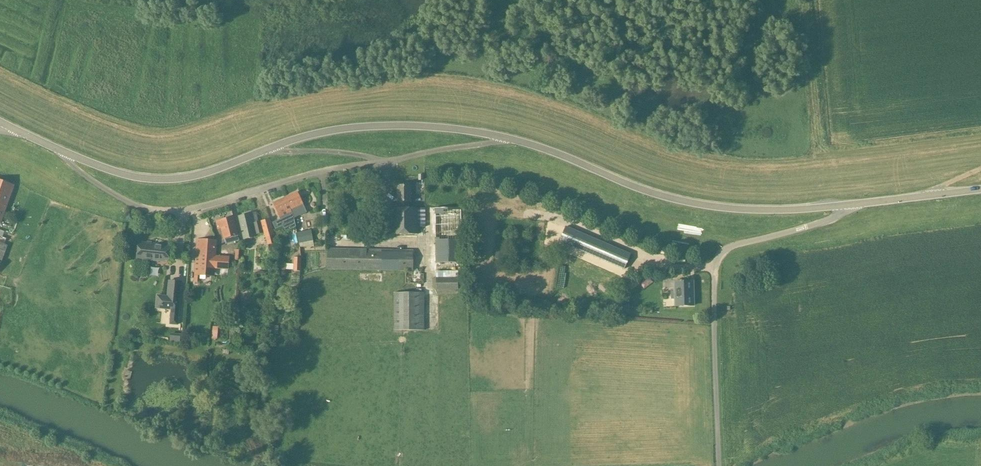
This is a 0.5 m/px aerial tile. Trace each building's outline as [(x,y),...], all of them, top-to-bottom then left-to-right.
[(1,223),(15,185),(0,179),(0,223),(1,223)] [(411,202),(411,185),(398,185),(398,202),(411,202)] [(298,192),(285,198),(287,202),(288,201),(293,214),(294,217),(307,212),(298,192)] [(287,202),(285,198),(274,203),(281,218),(273,222),(276,228),(279,227),(283,235),(286,236),(288,234),(290,231),(296,228),(294,217),(293,214),(288,201),(287,202)] [(391,234),(419,234),(418,207),(391,208),(391,234)] [(462,262),(461,208),(435,208),(436,262),(462,262)] [(258,221),(256,212),(239,216),(244,239),(256,236),(255,234),(264,231),(268,245),(276,243),(270,218),(258,221)] [(240,240),(238,234),(234,217),(216,222),(218,229),(222,228),(225,243),(240,240)] [(631,254),(566,226),(560,241),(624,269),(631,254)] [(313,240),(312,229),(297,232),(299,243),(313,240)] [(207,266),(213,267),(215,240),(198,239),(195,274),(206,275),(207,266)] [(169,260),(171,246),(162,245),(162,244),(139,242),(137,258),(160,260),(160,259),(169,260)] [(327,268),(414,270),(415,250),(383,249),(328,248),(327,268)] [(458,277),(436,277),(437,289),(458,289),(458,277)] [(156,308),(179,310),(182,281),(170,280),(169,295),(157,294),(156,308)] [(693,305),(693,281),(675,281),(676,306),(693,305)] [(425,330),(424,292),(394,292),(395,330),(425,330)]
